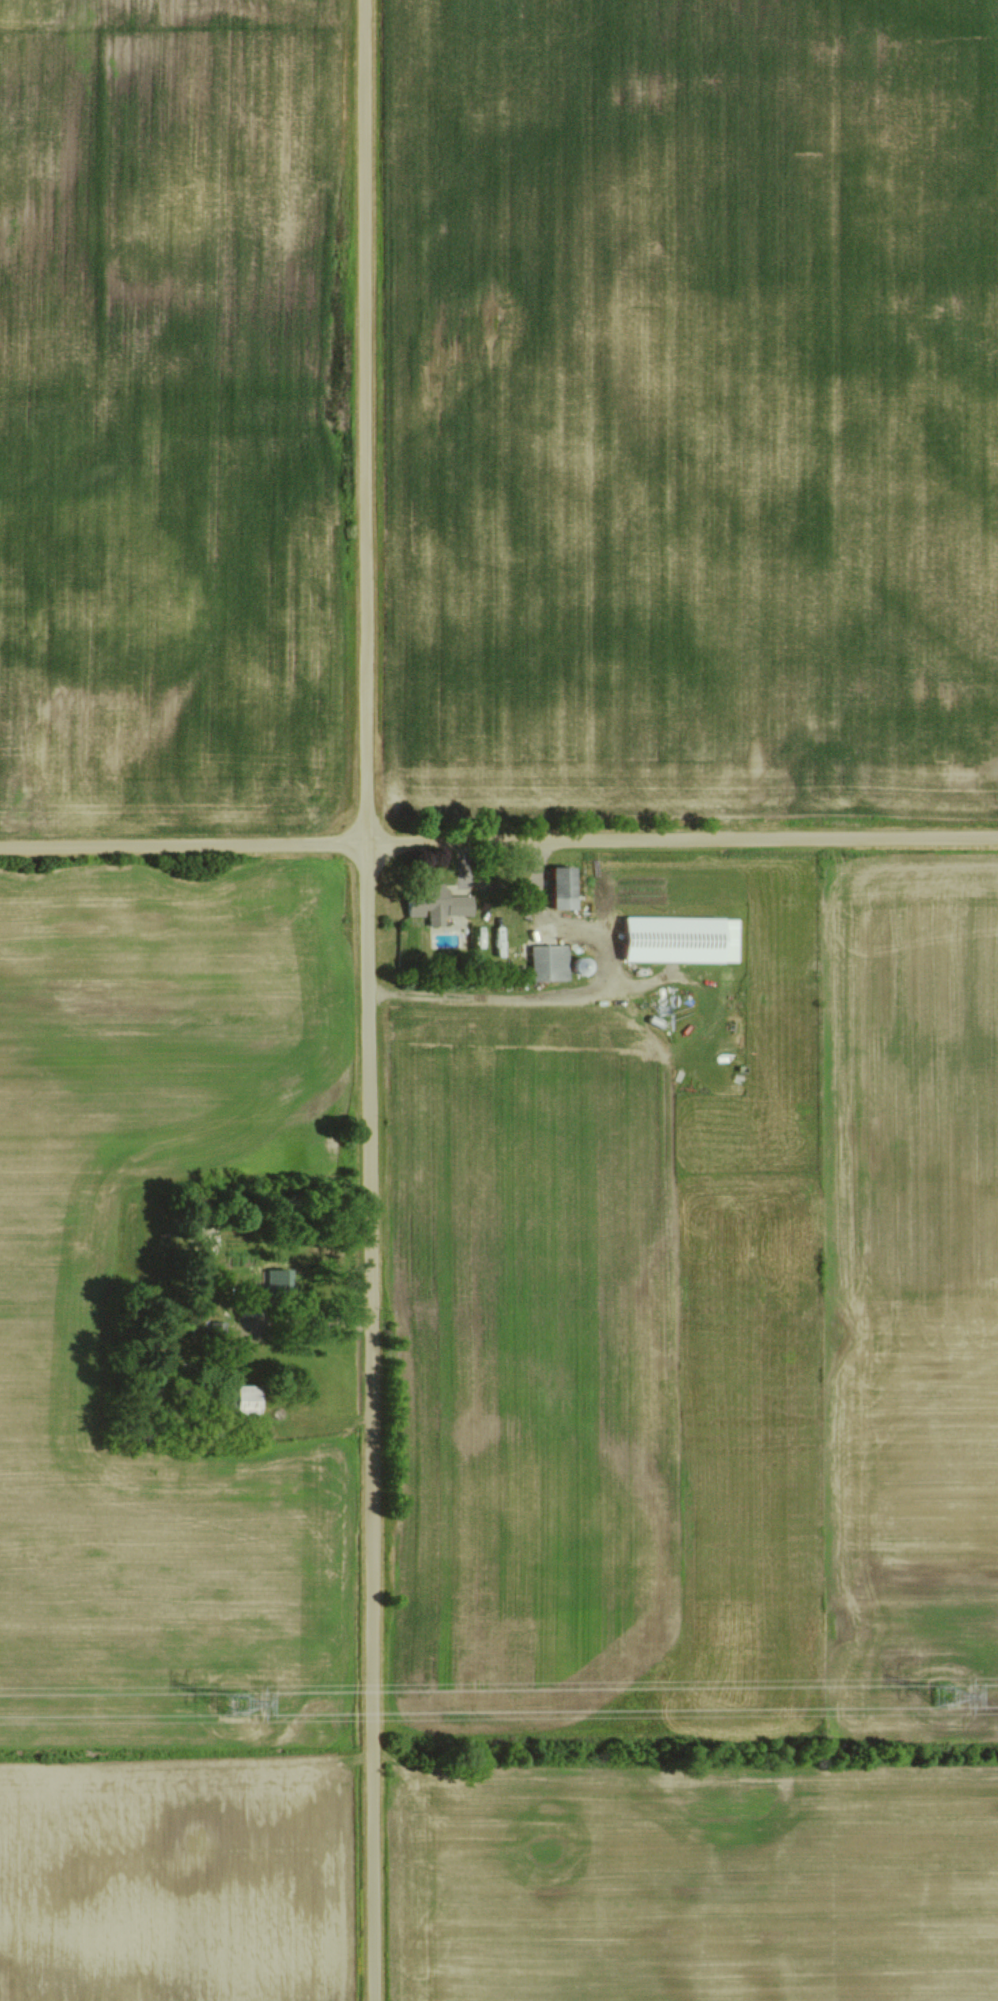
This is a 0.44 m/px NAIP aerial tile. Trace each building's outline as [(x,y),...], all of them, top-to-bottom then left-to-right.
[(545,909),(568,909),(567,867),(545,867),(545,909)] [(466,914),(466,895),(441,896),(441,883),(418,884),(419,900),(401,901),(402,914),(424,913),(425,926),(440,926),(440,915),(466,914)] [(733,963),(734,919),(616,917),(615,961),(733,963)] [(564,944),(526,945),(527,981),(565,980),(564,944)] [(283,1270),(263,1269),(262,1286),(282,1287),(283,1270)] [(220,1386),(221,1407),(227,1406),(228,1416),(253,1415),(252,1385),(220,1386)]
